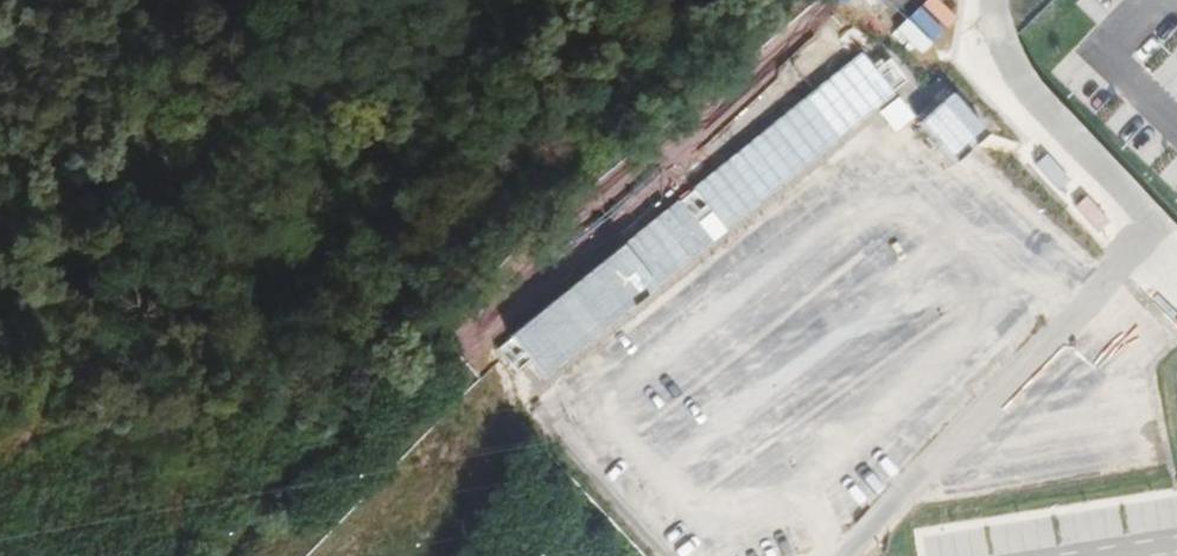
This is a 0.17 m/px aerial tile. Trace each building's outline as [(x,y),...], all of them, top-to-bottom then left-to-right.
[(859,53),(503,334),(536,376),(893,95),(859,53)] [(951,100),(916,127),(947,167),(982,139),(951,100)]
